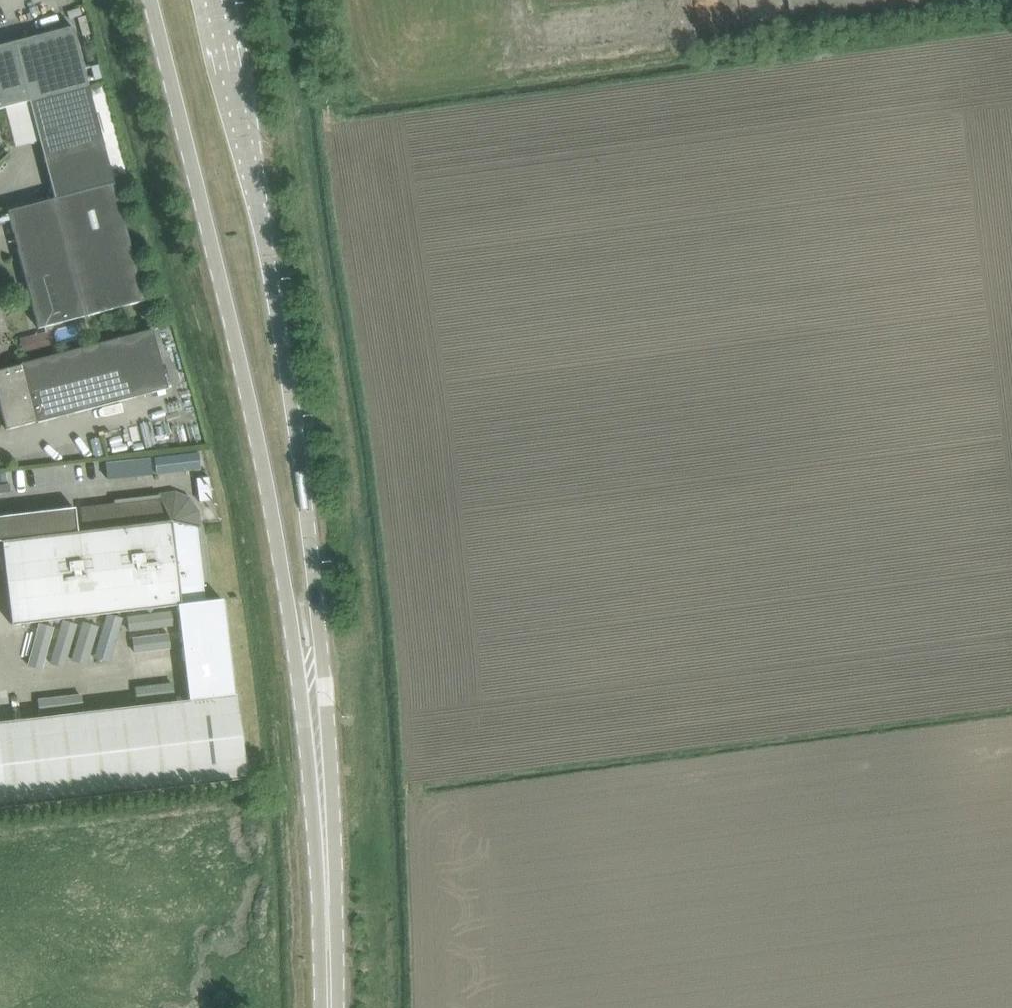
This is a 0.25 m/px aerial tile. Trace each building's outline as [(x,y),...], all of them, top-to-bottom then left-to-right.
[(791,20),(941,0),(788,0),(791,20)] [(29,101),(88,86),(73,27),(0,46),(0,109),(29,101)] [(88,86),(29,101),(44,161),(54,199),(114,183),(104,145),(88,86)] [(7,211),(38,328),(144,301),(114,183),(54,199),(7,211)] [(6,430),(36,422),(36,423),(37,423),(167,389),(151,330),(22,363),(21,363),(21,365),(0,370),(0,408),(6,430)] [(139,472),(144,489),(191,475),(186,458),(139,472)] [(183,653),(228,647),(222,599),(205,601),(203,586),(206,586),(206,585),(203,585),(196,527),(199,528),(200,519),(198,511),(194,504),(189,498),(182,494),(175,492),(167,492),(158,495),(159,498),(116,503),(115,500),(114,500),(114,503),(80,507),(83,531),(77,532),(74,508),(0,516),(0,541),(0,542),(2,542),(12,625),(177,605),(183,653)] [(95,640),(96,623),(48,622),(48,639),(95,640)] [(53,646),(56,687),(106,682),(102,642),(53,646)] [(183,653),(188,700),(0,722),(0,807),(247,778),(237,695),(234,695),(228,647),(183,653)]
